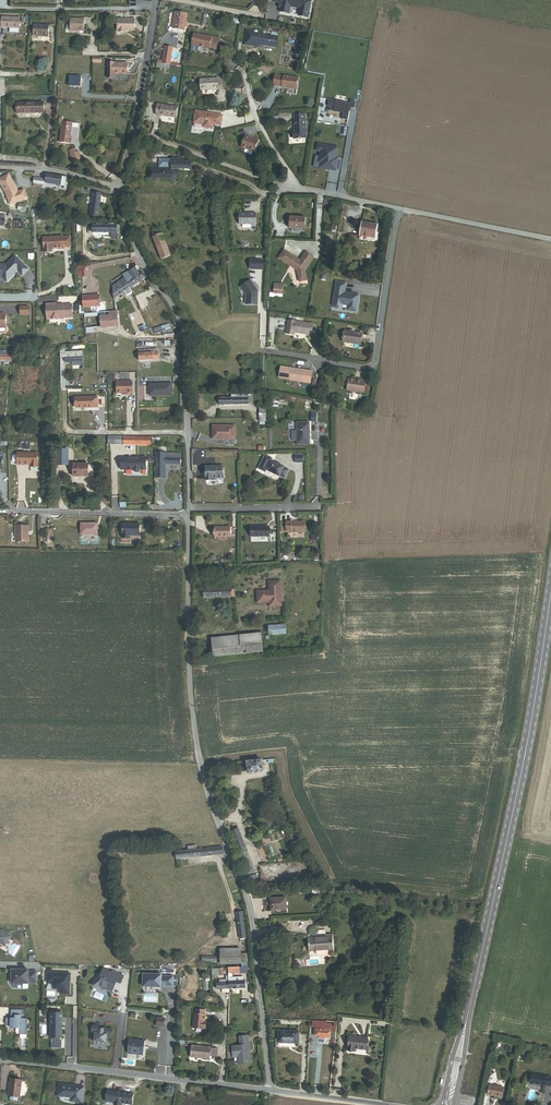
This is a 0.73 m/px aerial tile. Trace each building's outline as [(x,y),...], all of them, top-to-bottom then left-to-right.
[(299,9),(298,16),(307,18),(310,1),(304,0),(272,0),(271,3),(279,4),(279,9),(280,9),(279,13),(289,14),(290,7),(299,9)] [(187,14),(176,12),(173,28),(184,30),(185,26),(187,26),(188,23),(186,23),(187,14)] [(2,27),(19,28),(19,18),(2,17),(2,27)] [(71,31),(84,31),(84,20),(72,20),(71,31)] [(126,31),(134,31),(135,20),(118,20),(118,31),(120,31),(120,32),(126,32),(126,31)] [(42,37),(48,37),(49,26),(35,25),(34,34),(42,35),(42,37)] [(254,31),(247,30),(244,45),(255,46),(256,45),(277,48),(279,37),(276,37),(277,32),(271,32),(271,36),(265,35),(266,32),(264,32),(265,31),(259,30),(259,31),(254,30),(254,31)] [(196,47),(215,51),(217,39),(194,35),(191,47),(191,51),(191,52),(194,53),(195,52),(196,47)] [(172,48),(165,47),(162,64),(170,65),(172,48)] [(128,75),(128,64),(108,63),(107,78),(115,78),(115,74),(128,75)] [(298,78),(284,75),(284,76),(275,75),(274,85),(282,86),(282,87),(296,89),(298,78)] [(70,86),(81,87),(81,77),(70,76),(70,86)] [(219,91),(223,90),(222,78),(216,78),(216,79),(200,81),(201,92),(213,91),(213,92),(219,92),(219,91)] [(330,101),(328,107),(330,107),(329,111),(344,114),(342,120),(348,121),(351,108),(355,109),(357,102),(352,101),(351,106),(330,101)] [(18,113),(44,113),(44,103),(18,104),(18,113)] [(156,116),(176,119),(177,108),(157,105),(156,116)] [(194,126),(195,127),(201,128),(202,127),(212,129),(213,124),(221,125),(223,115),(196,111),(194,123),(194,126)] [(304,114),(295,115),(295,121),(294,121),(295,132),(294,132),(294,139),(295,139),(306,138),(305,120),(304,114)] [(61,136),(71,137),(72,128),(73,124),(59,122),(59,127),(62,127),(61,136)] [(250,137),(250,136),(246,135),(241,147),(254,152),(258,140),(250,137)] [(338,148),(318,144),(316,151),(320,152),(318,163),(320,163),(319,168),(336,171),(339,159),(337,158),(338,148)] [(151,179),(179,180),(179,171),(192,171),(192,162),(184,162),(184,159),(173,159),(160,159),(160,168),(151,168),(151,179)] [(19,191),(9,173),(0,178),(0,184),(11,204),(28,198),(24,189),(19,191)] [(46,183),(65,186),(66,178),(47,175),(47,177),(46,181),(46,183)] [(90,216),(98,217),(101,194),(94,193),(90,216)] [(256,224),(256,213),(252,213),(252,214),(240,213),(239,224),(256,224)] [(291,230),(305,231),(305,219),(291,218),(291,230)] [(363,237),(379,239),(381,226),(365,224),(363,237)] [(169,258),(171,257),(160,228),(151,231),(162,260),(169,258)] [(70,247),(70,237),(63,237),(63,236),(43,238),(44,252),(52,252),(51,249),(54,249),(63,249),(63,247),(70,247)] [(296,259),(296,258),(284,250),(279,258),(297,270),(299,282),(307,280),(305,270),(313,258),(305,252),(300,260),(299,260),(298,260),(296,259)] [(16,257),(7,265),(0,265),(0,277),(2,277),(7,282),(10,279),(9,278),(11,276),(12,277),(18,271),(23,276),(29,270),(16,257)] [(250,269),(263,270),(263,260),(250,260),(250,269)] [(139,274),(135,268),(130,272),(129,271),(124,275),(125,278),(128,281),(132,287),(146,278),(142,271),(139,274)] [(123,284),(128,281),(125,278),(113,286),(114,288),(122,282),(123,284)] [(258,291),(250,280),(241,287),(246,294),(246,304),(257,304),(258,291)] [(114,300),(132,287),(128,281),(123,284),(122,282),(114,288),(116,290),(113,292),(114,300)] [(274,295),(283,295),(284,287),(275,287),(274,295)] [(345,301),(347,291),(338,289),(335,305),(335,308),(336,310),(339,311),(342,311),(344,310),(345,307),(350,308),(349,313),(358,315),(360,303),(349,301),(349,302),(345,301)] [(84,307),(100,306),(99,295),(83,296),(84,307)] [(73,318),(72,304),(56,304),(47,304),(47,319),(73,318)] [(101,328),(119,327),(117,311),(115,312),(109,312),(109,316),(101,317),(101,328)] [(295,335),(312,338),(314,327),(289,323),(286,336),(294,337),(295,335)] [(344,344),(361,347),(363,336),(346,334),(344,344)] [(66,363),(82,362),(82,352),(67,353),(67,349),(61,349),(61,358),(66,358),(66,363)] [(159,359),(158,350),(156,349),(139,352),(141,362),(159,359)] [(14,361),(14,351),(0,352),(0,358),(1,358),(1,361),(14,361)] [(34,365),(44,365),(44,357),(40,357),(40,352),(34,352),(34,365)] [(310,383),(312,371),(281,366),(279,377),(290,379),(290,380),(310,383)] [(365,386),(366,380),(361,379),(360,380),(354,380),(355,378),(349,378),(347,390),(364,393),(364,392),(365,386)] [(132,394),(132,382),(117,382),(117,393),(122,393),(128,393),(128,394),(132,394)] [(173,383),(148,384),(149,396),(173,395),(173,383)] [(249,405),(249,404),(249,398),(249,395),(232,395),(232,398),(220,399),(220,406),(249,405)] [(76,408),(98,408),(98,397),(76,397),(76,408)] [(297,444),(309,444),(309,422),(297,423),(297,444)] [(233,426),(211,426),(211,439),(228,439),(228,440),(233,439),(233,426)] [(153,438),(108,437),(108,444),(153,445),(153,438)] [(38,466),(38,453),(18,453),(18,465),(24,465),(24,464),(31,464),(31,466),(38,466)] [(175,465),(181,465),(181,455),(162,454),(162,459),(166,459),(166,464),(173,465),(173,467),(175,467),(175,465)] [(265,472),(266,470),(279,476),(280,476),(284,478),(288,470),(284,467),(271,460),(272,458),(265,455),(259,468),(265,472)] [(121,459),(121,470),(133,470),(135,472),(139,472),(141,470),(147,470),(147,458),(135,457),(134,459),(121,459)] [(73,478),(88,479),(88,465),(74,465),(73,478)] [(214,479),(224,479),(224,468),(206,468),(206,481),(214,482),(214,479)] [(290,533),(304,533),(304,523),(286,524),(286,532),(290,532),(290,533)] [(127,535),(140,535),(140,524),(124,524),(123,538),(127,538),(127,535)] [(80,535),(96,535),(97,525),(80,525),(80,535)] [(15,542),(27,542),(27,527),(15,527),(15,542)] [(251,537),(268,537),(268,527),(250,528),(251,537)] [(215,538),(230,537),(230,528),(215,528),(215,538)] [(258,592),(259,604),(271,603),(276,603),(277,606),(283,606),(281,581),(270,582),(270,591),(258,592)] [(235,590),(204,590),(204,599),(236,598),(235,590)] [(270,636),(287,635),(287,626),(270,627),(270,636)] [(242,655),(264,653),(262,634),(240,636),(242,655)] [(214,658),(242,655),(240,636),(212,639),(214,658)] [(250,773),(264,772),(264,766),(263,763),(265,763),(265,760),(249,762),(249,765),(249,767),(250,773)] [(293,835),(291,828),(283,831),(284,834),(288,832),(290,836),(293,835)] [(247,869),(254,866),(239,829),(233,832),(247,869)] [(178,859),(224,853),(222,846),(197,849),(197,846),(189,847),(189,850),(177,852),(178,859)] [(271,910),(287,909),(286,897),(270,898),(271,910)] [(241,938),(247,937),(244,912),(237,912),(241,938)] [(0,929),(0,942),(4,945),(11,935),(1,929),(0,929)] [(311,951),(335,950),(334,934),(326,935),(326,937),(310,938),(311,951)] [(236,963),(242,963),(242,954),(242,949),(221,949),(222,963),(236,963)] [(30,970),(12,970),(12,985),(30,986),(30,984),(38,984),(38,971),(30,971),(30,970)] [(102,970),(99,976),(93,981),(93,985),(98,987),(99,986),(101,984),(108,987),(107,989),(112,991),(117,981),(121,983),(124,975),(112,970),(112,971),(110,974),(102,970)] [(72,972),(47,972),(47,983),(53,983),(53,990),(60,990),(60,995),(71,995),(72,972)] [(230,992),(229,988),(229,973),(229,972),(227,972),(227,980),(221,980),(221,983),(218,983),(218,988),(223,988),(223,993),(230,992)] [(229,988),(246,988),(246,981),(244,981),(244,977),(233,977),(233,973),(229,973),(229,988)] [(162,975),(142,974),(142,988),(161,989),(162,987),(173,987),(174,976),(162,976),(162,975)] [(208,1020),(206,1020),(206,1014),(205,1013),(205,1010),(197,1009),(196,1012),(195,1012),(194,1027),(205,1028),(205,1027),(207,1027),(208,1020)] [(24,1010),(12,1010),(11,1019),(6,1018),(6,1025),(11,1025),(10,1030),(20,1030),(20,1035),(27,1035),(28,1018),(22,1018),(22,1017),(24,1017),(24,1010)] [(52,1038),(63,1038),(63,1013),(52,1013),(52,1038)] [(93,1026),(93,1033),(96,1033),(96,1041),(107,1042),(108,1034),(113,1035),(113,1029),(104,1028),(104,1029),(100,1029),(100,1026),(93,1026)] [(327,1037),(336,1038),(337,1032),(332,1032),(332,1031),(330,1030),(331,1029),(327,1029),(319,1028),(316,1028),(315,1036),(321,1036),(320,1039),(326,1039),(327,1037)] [(280,1043),(299,1044),(299,1031),(280,1031),(280,1043)] [(251,1062),(248,1036),(239,1037),(240,1045),(232,1046),(233,1057),(237,1057),(238,1064),(251,1062)] [(356,1048),(367,1050),(369,1038),(351,1036),(349,1051),(355,1052),(356,1048)] [(128,1053),(144,1054),(145,1041),(130,1039),(128,1053)] [(210,1055),(217,1056),(218,1048),(193,1046),(192,1055),(203,1056),(203,1058),(210,1059),(210,1055)] [(532,1073),(531,1083),(550,1086),(550,1085),(550,1086),(550,1076),(532,1073)] [(22,1080),(11,1079),(8,1096),(20,1097),(22,1080)] [(83,1103),(84,1087),(59,1084),(57,1096),(71,1098),(70,1102),(83,1103)] [(504,1087),(489,1085),(487,1095),(494,1096),(494,1099),(498,1100),(499,1097),(502,1097),(504,1087)] [(133,1093),(126,1092),(126,1093),(122,1093),(123,1092),(107,1090),(106,1101),(115,1102),(114,1104),(117,1104),(121,1104),(122,1103),(132,1104),(133,1093)]
